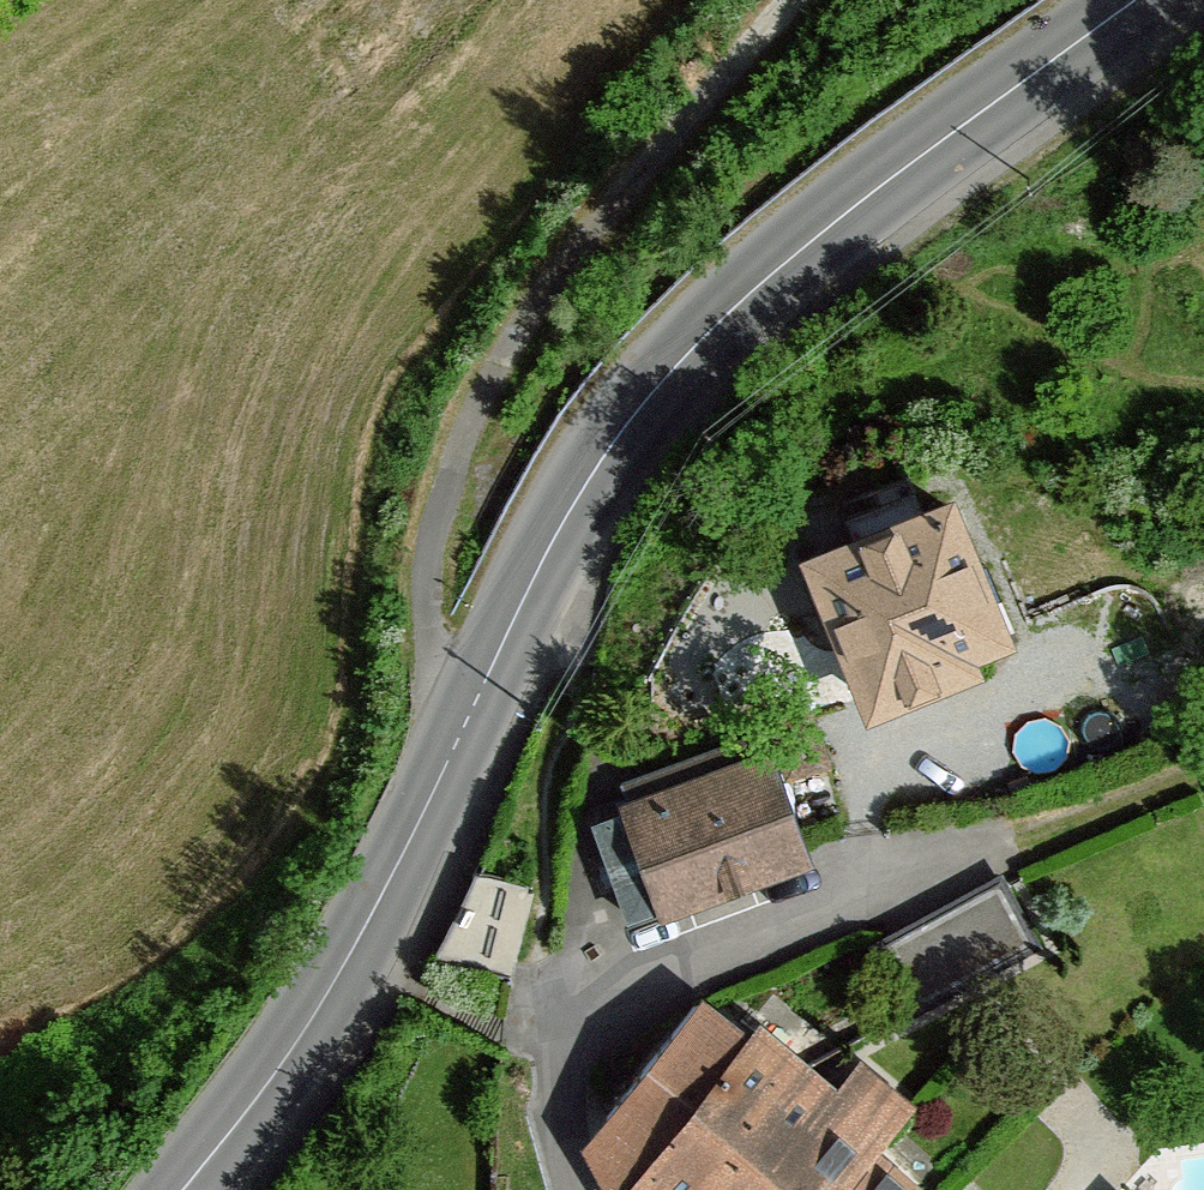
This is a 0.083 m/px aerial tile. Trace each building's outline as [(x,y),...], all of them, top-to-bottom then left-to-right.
[(954,493),(811,551),(873,704),(976,662),(970,647),(1011,630),(954,493)] [(760,735),(627,783),(636,809),(596,823),(629,914),(802,852),(793,828),(777,783),(760,735)] [(1000,881),(889,941),(921,1002),(1033,942),(1000,881)] [(866,1149),(906,1103),(862,1067),(837,1096),(756,1029),(748,1039),(702,1005),(590,1143),(614,1189),(912,1189),(866,1149)]
